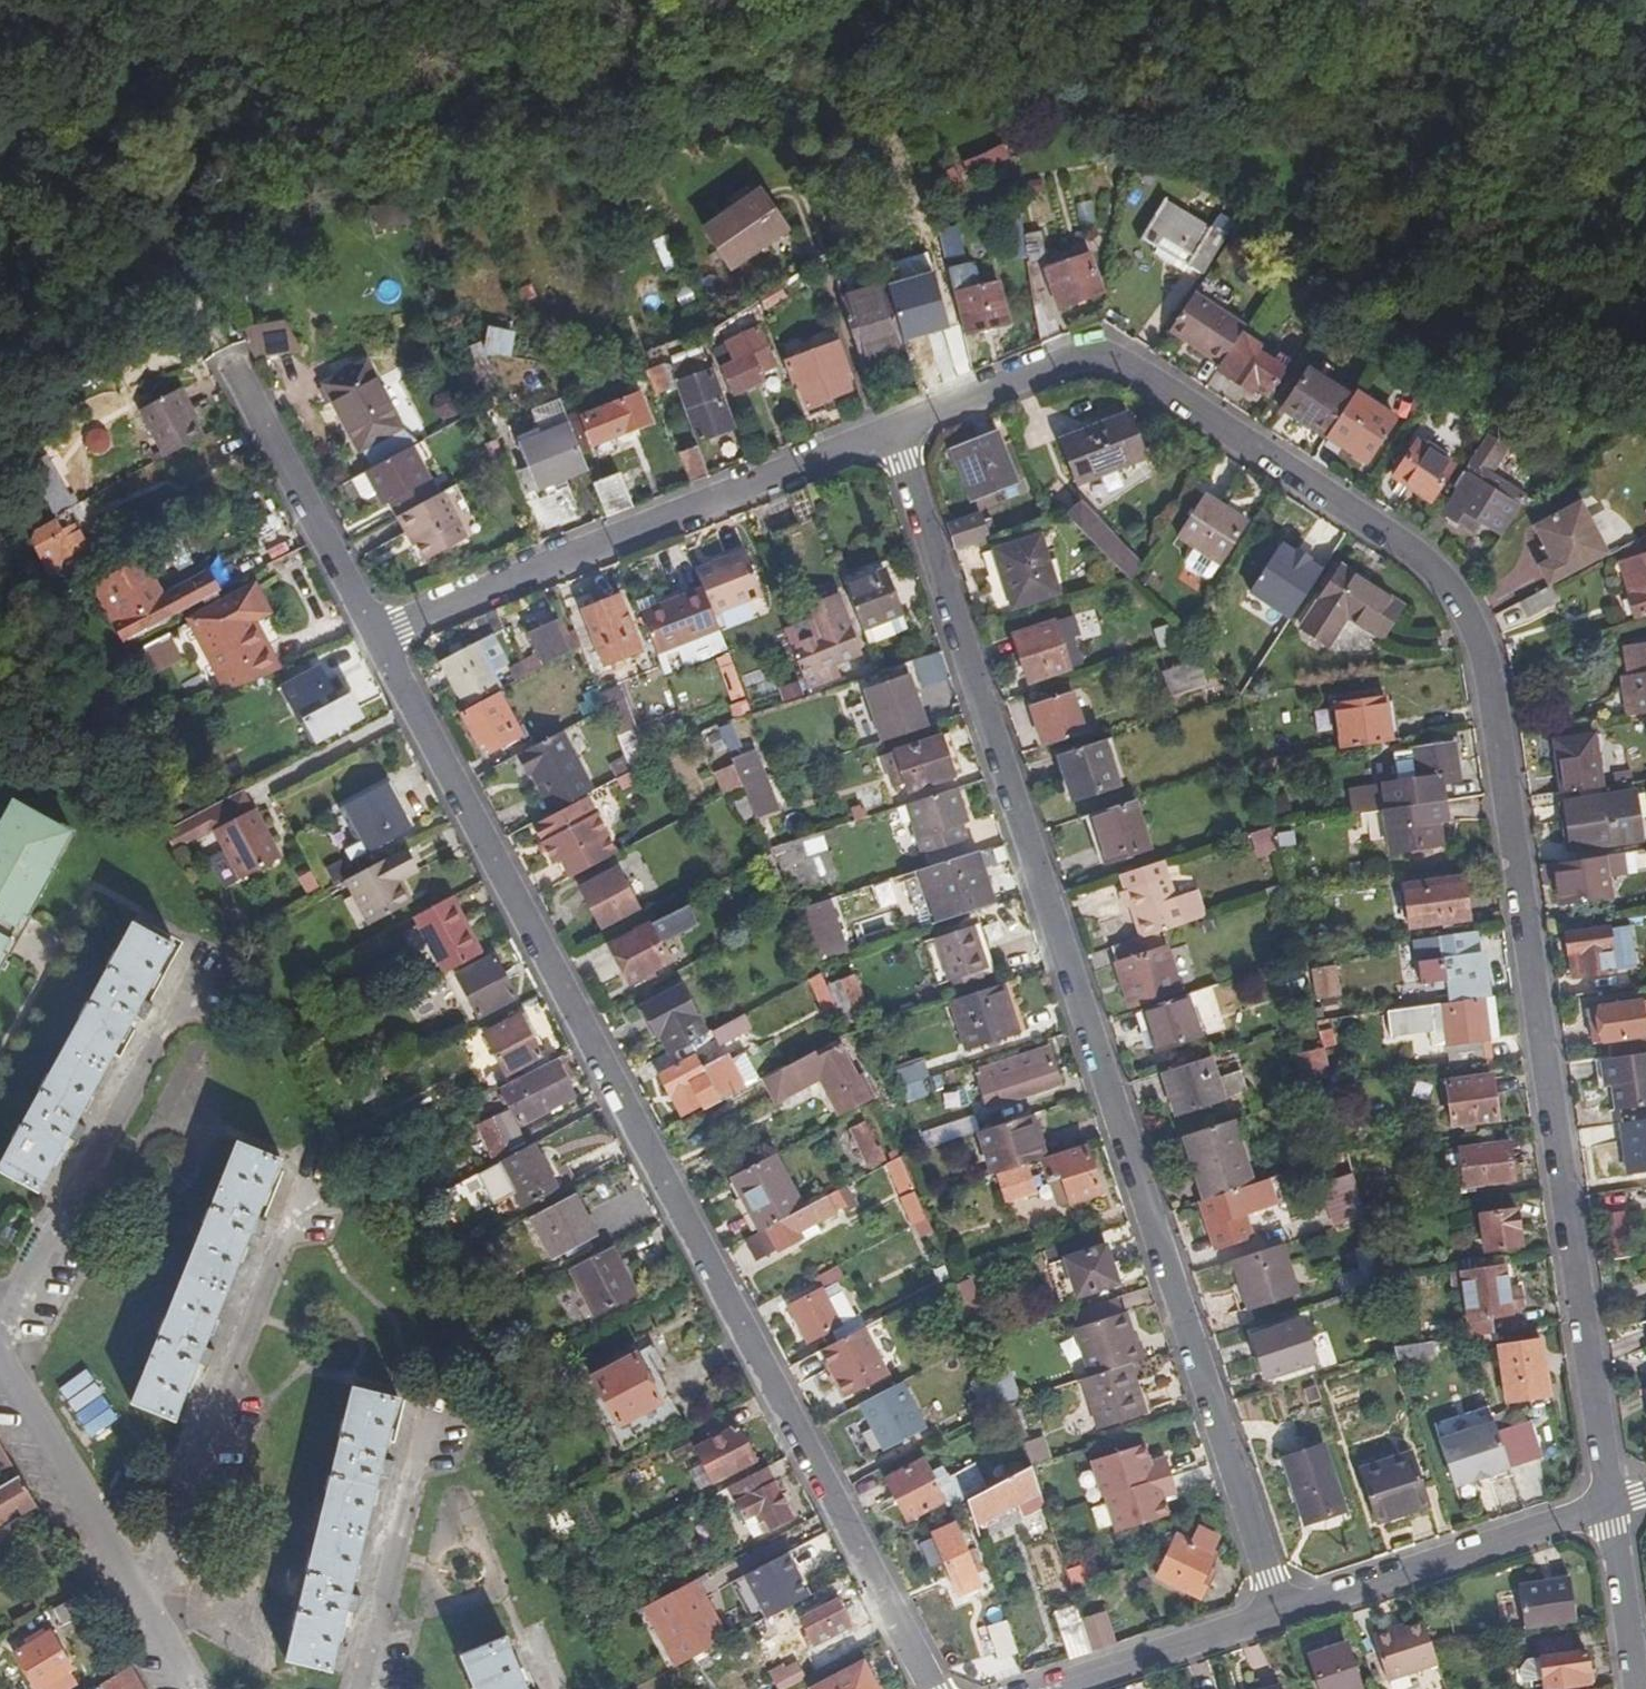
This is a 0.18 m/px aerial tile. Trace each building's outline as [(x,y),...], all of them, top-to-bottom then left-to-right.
[(777,218),(765,174),(697,190),(712,233),(777,218)] [(1125,200),(1135,206),(1146,187),(1136,181),(1125,200)] [(1202,278),(1227,240),(1168,200),(1143,238),(1160,249),(1154,259),(1182,278),(1190,268),(1202,278)] [(413,224),(403,202),(371,207),(379,229),(413,224)] [(1039,233),(1021,236),(1026,262),(1044,259),(1039,233)] [(1059,307),(1101,292),(1090,255),(1045,271),(1059,307)] [(967,331),(1007,322),(997,282),(977,286),(972,266),(967,263),(952,266),(947,267),(952,292),(958,290),(967,331)] [(851,289),(838,295),(863,361),(903,347),(881,283),(852,293),(851,289)] [(1241,334),(1245,327),(1193,293),(1168,331),(1220,365),(1241,334)] [(1304,315),(1311,306),(1298,295),(1291,305),(1304,315)] [(487,325),(483,354),(511,356),(516,332),(495,329),(487,325)] [(732,360),(719,365),(728,389),(756,378),(754,372),(771,365),(757,330),(744,334),(739,325),(730,329),(733,339),(726,342),(732,360)] [(1220,365),(1217,370),(1251,393),(1257,385),(1267,393),(1289,362),(1279,355),(1272,365),(1256,355),(1261,347),(1241,334),(1220,365)] [(851,369),(840,340),(785,360),(795,384),(797,384),(806,406),(852,390),(845,371),(851,369)] [(702,443),(735,431),(705,357),(671,367),(702,443)] [(362,444),(371,466),(405,449),(395,429),(399,426),(370,362),(326,382),(332,398),(337,396),(359,445),(362,444)] [(1283,408),(1326,437),(1327,435),(1353,397),(1311,368),(1283,408)] [(666,369),(650,381),(657,400),(675,393),(666,369)] [(1257,385),(1251,393),(1262,400),(1267,393),(1257,385)] [(136,411),(161,459),(200,438),(186,413),(189,411),(177,389),(136,411)] [(593,445),(652,421),(640,393),(582,416),(593,445)] [(1397,420),(1356,393),(1353,397),(1327,435),(1369,463),(1397,420)] [(1419,417),(1428,402),(1420,396),(1417,400),(1421,405),(1414,414),(1419,417)] [(1082,487),(1146,459),(1127,416),(1062,444),(1082,487)] [(588,470),(571,426),(520,446),(537,489),(588,470)] [(1508,444),(1489,432),(1451,491),(1454,492),(1441,512),(1472,532),(1480,520),(1502,534),(1539,504),(1490,472),(1508,444)] [(1429,501),(1453,466),(1417,442),(1393,478),(1429,501)] [(974,503),(1016,486),(997,443),(955,459),(974,503)] [(371,466),(349,478),(358,495),(365,498),(375,492),(381,504),(387,501),(395,515),(399,514),(435,494),(410,446),(405,449),(371,466)] [(693,447),(679,453),(691,483),(704,478),(693,447)] [(594,484),(607,517),(634,506),(621,472),(594,484)] [(36,488),(53,518),(65,512),(71,508),(55,479),(36,488)] [(467,537),(442,490),(435,494),(436,497),(400,516),(424,559),(467,537)] [(435,494),(399,514),(400,516),(436,497),(435,494)] [(1209,578),(1245,526),(1204,498),(1176,541),(1192,551),(1184,562),(1185,567),(1204,580),(1209,578)] [(1551,585),(1608,555),(1581,503),(1536,527),(1553,560),(1541,566),(1551,585)] [(1080,505),(1068,516),(1092,541),(1114,564),(1132,581),(1141,566),(1080,505)] [(65,512),(53,518),(53,523),(35,532),(31,543),(48,576),(61,569),(64,564),(63,558),(83,548),(65,512)] [(981,513),(948,524),(955,547),(989,536),(981,513)] [(1435,515),(1423,532),(1436,538),(1446,524),(1435,515)] [(1016,605),(1058,591),(1039,535),(983,553),(991,577),(1005,573),(1016,605)] [(1114,564),(1092,541),(1083,545),(1091,572),(1114,564)] [(1638,541),(1611,555),(1617,565),(1626,595),(1633,592),(1640,614),(1645,612),(1645,556),(1638,541)] [(1280,546),(1249,592),(1290,619),(1321,572),(1306,563),(1309,559),(1297,552),(1294,555),(1280,546)] [(742,552),(695,571),(702,589),(712,613),(760,596),(742,552)] [(142,564),(98,586),(126,641),(170,618),(142,564)] [(1348,619),(1382,641),(1402,610),(1342,571),(1304,630),(1330,646),(1348,619)] [(889,574),(847,591),(870,646),(911,630),(889,574)] [(51,577),(36,585),(46,602),(60,595),(51,577)] [(1549,588),(1518,604),(1526,620),(1557,603),(1549,588)] [(636,604),(639,613),(656,654),(718,628),(712,613),(702,589),(655,607),(651,598),(636,604)] [(193,624),(227,692),(272,673),(248,625),(263,616),(251,594),(193,624)] [(604,665),(642,650),(621,596),(583,611),(604,665)] [(829,667),(861,654),(837,598),(812,609),(816,619),(791,629),(786,635),(803,678),(807,676),(810,683),(832,674),(829,667)] [(1041,681),(1085,666),(1074,639),(1080,637),(1072,617),(1016,637),(1029,675),(1037,672),(1041,681)] [(578,642),(573,630),(560,636),(552,622),(527,635),(530,641),(522,646),(530,662),(538,657),(541,662),(578,642)] [(1168,648),(1189,640),(1177,628),(1163,633),(1168,648)] [(441,659),(465,705),(500,686),(492,670),(508,660),(494,633),(441,659)] [(167,648),(173,664),(183,659),(170,634),(139,650),(152,675),(162,670),(156,652),(167,648)] [(1629,689),(1626,690),(1630,716),(1633,716),(1645,714),(1645,644),(1616,649),(1620,678),(1633,677),(1633,689),(1629,689)] [(165,678),(176,673),(173,664),(167,648),(156,652),(162,670),(165,678)] [(320,741),(363,716),(351,693),(338,699),(320,666),(282,686),(302,721),(308,718),(319,739),(320,741)] [(1169,696),(1192,688),(1186,667),(1162,674),(1169,696)] [(866,689),(883,743),(907,736),(905,728),(927,722),(912,676),(866,689)] [(1626,690),(1629,689),(1633,689),(1633,677),(1620,678),(1622,690),(1626,690)] [(605,708),(596,686),(585,690),(593,713),(605,708)] [(1047,747),(1087,734),(1073,692),(1032,706),(1047,747)] [(492,751),(520,736),(499,694),(463,713),(478,743),(486,740),(492,751)] [(1337,706),(1343,749),(1392,742),(1386,699),(1337,706)] [(618,703),(605,708),(614,730),(626,725),(618,703)] [(308,718),(302,721),(300,722),(311,743),(319,739),(308,718)] [(561,731),(514,755),(525,777),(531,775),(550,814),(592,791),(561,731)] [(714,751),(726,747),(719,731),(709,735),(714,751)] [(909,792),(955,779),(949,757),(958,754),(952,735),(884,755),(893,787),(907,783),(909,792)] [(1582,791),(1602,788),(1595,736),(1559,741),(1567,793),(1582,791)] [(1126,777),(1113,737),(1105,740),(1120,780),(1126,777)] [(1105,740),(1060,755),(1074,799),(1121,785),(1120,780),(1105,740)] [(1455,745),(1417,750),(1397,753),(1401,783),(1385,785),(1388,810),(1434,803),(1445,802),(1442,785),(1460,782),(1455,745)] [(733,761),(743,786),(765,779),(754,754),(733,761)] [(949,757),(955,779),(965,776),(958,754),(949,757)] [(616,778),(631,771),(625,756),(609,764),(616,778)] [(1279,775),(1276,758),(1260,760),(1263,777),(1279,775)] [(743,786),(757,818),(782,810),(768,778),(765,779),(743,786)] [(350,863),(413,829),(389,783),(345,806),(364,841),(354,846),(344,851),(350,863)] [(1605,798),(1602,788),(1582,791),(1584,800),(1567,803),(1574,851),(1643,841),(1636,793),(1605,798)] [(282,859),(256,809),(254,810),(242,790),(165,832),(174,849),(195,838),(197,841),(208,836),(208,835),(215,831),(241,880),(282,859)] [(968,825),(957,790),(910,804),(925,855),(967,842),(963,827),(968,825)] [(571,878),(616,853),(596,815),(606,810),(598,792),(534,825),(554,864),(562,860),(571,878)] [(741,821),(755,815),(747,796),(732,803),(741,821)] [(16,942),(10,939),(16,927),(22,931),(54,871),(52,870),(73,832),(13,799),(0,823),(0,971),(16,942)] [(1151,849),(1135,800),(1090,815),(1105,864),(1151,849)] [(1388,810),(1383,810),(1389,853),(1440,846),(1434,803),(1388,810)] [(336,811),(354,846),(364,841),(345,806),(336,811)] [(1105,864),(1090,815),(1084,817),(1099,865),(1105,864)] [(1276,843),(1273,824),(1250,832),(1255,849),(1276,843)] [(772,853),(789,894),(839,875),(828,848),(841,843),(835,828),(770,848),(772,853)] [(407,848),(346,881),(370,926),(406,907),(395,885),(419,872),(407,848)] [(1620,854),(1605,856),(1605,859),(1608,877),(1645,872),(1645,850),(1620,854)] [(772,853),(762,858),(786,916),(796,911),(789,894),(772,853)] [(995,905),(979,854),(918,873),(936,925),(995,905)] [(1608,877),(1605,859),(1542,868),(1545,887),(1560,885),(1567,884),(1570,902),(1611,896),(1608,877)] [(333,883),(349,874),(341,860),(324,869),(333,883)] [(1166,907),(1151,864),(1110,879),(1115,895),(1121,912),(1131,942),(1141,939),(1200,919),(1193,897),(1166,907)] [(604,928),(641,908),(619,868),(583,888),(604,928)] [(1410,927),(1469,920),(1464,879),(1406,887),(1410,927)] [(1567,884),(1560,885),(1563,903),(1570,902),(1567,884)] [(1114,915),(1121,912),(1115,895),(1109,896),(1114,915)] [(481,953),(450,897),(414,916),(445,973),(481,953)] [(632,981),(671,961),(660,940),(702,919),(693,901),(612,943),(632,981)] [(832,901),(796,911),(819,963),(851,953),(832,901)] [(173,947),(133,924),(0,1163),(0,1171),(38,1192),(69,1136),(77,1141),(86,1127),(77,1122),(136,1015),(145,1019),(153,1005),(144,1000),(173,947)] [(956,981),(996,968),(982,925),(943,937),(956,981)] [(1609,930),(1608,928),(1569,935),(1574,978),(1614,973),(1614,971),(1636,967),(1630,926),(1611,930),(1609,930)] [(1478,956),(1476,932),(1417,940),(1422,983),(1435,982),(1436,988),(1449,987),(1451,1003),(1482,998),(1488,997),(1483,955),(1478,956)] [(1145,951),(1141,939),(1131,942),(1111,949),(1131,1009),(1181,992),(1167,944),(1145,951)] [(477,1019),(516,998),(492,955),(454,976),(477,1019)] [(1316,998),(1320,997),(1339,994),(1335,966),(1312,969),(1316,998)] [(828,985),(822,972),(813,977),(826,1008),(836,1004),(828,985)] [(849,1033),(878,1025),(855,974),(828,985),(836,1004),(849,1033)] [(1027,1034),(1010,983),(957,999),(973,1050),(1027,1034)] [(332,986),(320,993),(323,1000),(319,1002),(322,1008),(339,1000),(332,986)] [(660,1036),(669,1053),(705,1033),(681,988),(642,1008),(657,1038),(660,1036)] [(1203,1035),(1188,993),(1145,1008),(1160,1050),(1203,1035)] [(1482,998),(1451,1003),(1387,1011),(1390,1036),(1435,1031),(1434,1029),(1446,1027),(1449,1044),(1451,1044),(1455,1070),(1487,1066),(1483,1039),(1488,1039),(1482,998)] [(1609,1040),(1645,1035),(1645,1032),(1640,1000),(1601,1006),(1602,1013),(1591,1015),(1595,1042),(1609,1040)] [(505,1077),(542,1058),(535,1046),(540,1044),(524,1014),(520,1016),(500,1027),(497,1022),(483,1030),(483,1037),(505,1077)] [(732,1019),(712,1030),(719,1045),(739,1035),(732,1019)] [(1320,1032),(1325,1048),(1337,1044),(1332,1028),(1320,1032)] [(1611,1057),(1645,1052),(1645,1035),(1609,1040),(1611,1057)] [(814,1052),(767,1077),(781,1101),(821,1079),(839,1113),(873,1095),(862,1074),(856,1077),(839,1046),(817,1057),(814,1052)] [(1324,1048),(1307,1052),(1314,1079),(1317,1091),(1333,1086),(1324,1048)] [(985,1110),(1062,1084),(1049,1050),(1032,1055),(1035,1065),(1015,1071),(1011,1063),(993,1069),(996,1078),(988,1080),(987,1074),(975,1078),(985,1110)] [(1314,1079),(1307,1052),(1296,1055),(1302,1081),(1314,1079)] [(1603,1058),(1607,1086),(1617,1085),(1620,1110),(1645,1106),(1645,1052),(1611,1057),(1603,1058)] [(703,1105),(705,1110),(747,1087),(730,1054),(702,1067),(695,1055),(660,1073),(681,1117),(703,1105)] [(1219,1077),(1212,1057),(1164,1073),(1178,1115),(1249,1091),(1243,1070),(1219,1077)] [(576,1097),(556,1061),(502,1090),(521,1126),(576,1097)] [(895,1072),(902,1089),(930,1080),(925,1063),(895,1072)] [(365,1076),(369,1085),(380,1079),(391,1073),(386,1065),(365,1076)] [(1339,1074),(1331,1076),(1334,1085),(1342,1084),(1339,1074)] [(1452,1126),(1499,1120),(1492,1076),(1447,1082),(1452,1126)] [(496,1156),(524,1140),(508,1110),(479,1124),(496,1156)] [(986,1130),(999,1172),(1041,1159),(1028,1116),(986,1130)] [(1255,1183),(1233,1119),(1185,1135),(1206,1201),(1255,1183)] [(1623,1123),(1631,1176),(1645,1174),(1645,1120),(1623,1123)] [(869,1168),(883,1161),(863,1122),(849,1129),(869,1168)] [(176,1424),(284,1158),(241,1141),(132,1407),(176,1424)] [(1465,1188),(1516,1181),(1510,1142),(1460,1150),(1465,1188)] [(560,1191),(533,1144),(497,1163),(523,1210),(560,1191)] [(1064,1177),(1073,1203),(1103,1193),(1089,1148),(1043,1162),(1049,1182),(1054,1180),(1064,1177)] [(771,1155),(733,1176),(762,1231),(767,1229),(800,1211),(771,1155)] [(890,1164),(916,1224),(927,1218),(918,1198),(901,1157),(890,1164)] [(1005,1203),(1037,1194),(1027,1167),(997,1176),(1005,1203)] [(1062,1206),(1073,1203),(1064,1177),(1054,1180),(1062,1206)] [(1270,1178),(1255,1183),(1206,1201),(1202,1202),(1217,1247),(1229,1242),(1232,1252),(1256,1244),(1246,1216),(1246,1213),(1256,1210),(1257,1213),(1279,1206),(1270,1178)] [(1330,1229),(1365,1217),(1351,1181),(1339,1184),(1342,1195),(1328,1200),(1331,1213),(1326,1214),(1330,1229)] [(1342,1195),(1339,1184),(1319,1189),(1326,1214),(1331,1213),(1328,1200),(1342,1195)] [(767,1229),(778,1249),(779,1252),(800,1240),(797,1233),(835,1214),(833,1209),(847,1203),(852,1212),(861,1208),(849,1185),(800,1211),(767,1229)] [(596,1236),(573,1195),(531,1218),(554,1259),(596,1236)] [(1610,1259),(1635,1255),(1626,1211),(1601,1216),(1610,1259)] [(1479,1253),(1517,1247),(1512,1212),(1475,1217),(1479,1253)] [(762,1231),(746,1239),(757,1260),(778,1249),(767,1229),(762,1231)] [(1102,1234),(1045,1251),(1061,1302),(1118,1285),(1102,1234)] [(1229,1242),(1217,1247),(1220,1256),(1232,1252),(1229,1242)] [(1300,1294),(1284,1244),(1234,1260),(1250,1310),(1300,1294)] [(637,1294),(612,1247),(570,1270),(593,1317),(637,1294)] [(1380,1282),(1373,1252),(1360,1257),(1365,1272),(1340,1280),(1344,1294),(1380,1282)] [(1502,1291),(1499,1266),(1464,1270),(1467,1288),(1475,1338),(1488,1336),(1496,1335),(1493,1316),(1510,1314),(1510,1310),(1523,1309),(1521,1290),(1502,1291)] [(1467,1288),(1464,1270),(1449,1273),(1451,1289),(1467,1288)] [(996,1319),(990,1321),(972,1278),(956,1284),(980,1341),(1003,1334),(996,1319)] [(807,1342),(826,1333),(832,1343),(848,1335),(843,1325),(856,1318),(843,1295),(830,1301),(824,1290),(789,1308),(807,1342)] [(1117,1299),(1077,1312),(1080,1325),(1121,1313),(1117,1299)] [(1091,1377),(1129,1365),(1144,1360),(1139,1343),(1136,1343),(1131,1345),(1127,1332),(1131,1330),(1126,1311),(1121,1313),(1080,1325),(1077,1326),(1091,1377)] [(1273,1376),(1304,1367),(1291,1324),(1242,1340),(1252,1376),(1271,1370),(1273,1376)] [(832,1343),(820,1349),(831,1371),(836,1381),(845,1398),(888,1375),(863,1327),(848,1335),(832,1343)] [(1131,1345),(1136,1343),(1131,1330),(1127,1332),(1131,1345)] [(1489,1344),(1488,1336),(1475,1338),(1468,1339),(1470,1347),(1489,1344)] [(1508,1405),(1550,1399),(1541,1342),(1499,1348),(1508,1405)] [(1396,1350),(1400,1363),(1438,1358),(1435,1344),(1396,1350)] [(663,1402),(636,1353),(594,1377),(618,1425),(609,1430),(622,1453),(684,1421),(672,1397),(663,1402)] [(511,1378),(529,1369),(524,1360),(507,1369),(511,1378)] [(993,1373),(1006,1403),(1021,1399),(1006,1365),(993,1372),(993,1373)] [(1091,1377),(1084,1379),(1099,1428),(1144,1414),(1129,1365),(1091,1377)] [(836,1381),(831,1371),(827,1373),(832,1383),(836,1381)] [(965,1405),(974,1421),(1006,1403),(993,1373),(968,1385),(975,1399),(965,1405)] [(902,1383),(860,1406),(882,1448),(926,1424),(902,1383)] [(333,1671),(402,1398),(382,1393),(356,1387),(286,1660),(333,1671)] [(1532,1422),(1499,1433),(1512,1471),(1545,1460),(1532,1422)] [(1456,1489),(1512,1471),(1499,1433),(1496,1425),(1441,1443),(1456,1489)] [(759,1460),(741,1426),(699,1447),(708,1465),(717,1482),(759,1460)] [(1026,1448),(1035,1470),(1052,1464),(1043,1441),(1026,1448)] [(0,1444),(0,1472),(1,1472),(6,1482),(19,1474),(0,1444)] [(1107,1499),(1173,1478),(1166,1457),(1151,1462),(1145,1444),(1092,1461),(1103,1497),(1106,1496),(1107,1499)] [(1305,1527),(1343,1514),(1322,1448),(1285,1459),(1305,1527)] [(1395,1514),(1424,1505),(1410,1455),(1362,1470),(1379,1525),(1397,1520),(1395,1514)] [(945,1502),(946,1502),(931,1472),(923,1457),(884,1477),(907,1521),(945,1502)] [(931,1472),(946,1502),(945,1502),(948,1507),(988,1486),(975,1463),(950,1476),(949,1473),(948,1473),(943,1465),(931,1472)] [(700,1491),(717,1482),(708,1465),(691,1474),(700,1491)] [(766,1467),(728,1488),(746,1519),(754,1514),(760,1521),(765,1518),(771,1528),(792,1517),(766,1467)] [(1035,1470),(971,1503),(978,1527),(1021,1505),(1042,1494),(1035,1470)] [(0,1486),(0,1514),(19,1503),(36,1529),(47,1522),(19,1474),(6,1482),(0,1486)] [(1178,1493),(1173,1478),(1107,1499),(1117,1532),(1170,1515),(1164,1497),(1178,1493)] [(1042,1494),(1021,1505),(1026,1517),(1047,1508),(1042,1494)] [(552,1541),(582,1526),(572,1506),(542,1520),(552,1541)] [(960,1589),(984,1577),(957,1523),(933,1535),(960,1589)] [(558,1547),(575,1539),(572,1533),(555,1541),(558,1547)] [(1159,1579),(1203,1601),(1212,1582),(1206,1580),(1217,1557),(1213,1556),(1220,1543),(1201,1534),(1195,1546),(1179,1538),(1159,1579)] [(746,1574),(770,1618),(785,1609),(809,1597),(786,1553),(746,1574)] [(1527,1629),(1577,1622),(1571,1577),(1520,1584),(1527,1629)] [(731,1638),(700,1580),(656,1603),(687,1662),(731,1638)] [(117,1652),(82,1592),(51,1611),(59,1625),(81,1613),(108,1658),(117,1652)] [(855,1635),(838,1601),(801,1619),(810,1635),(804,1640),(813,1656),(855,1635)] [(1056,1613),(1070,1661),(1092,1653),(1082,1620),(1077,1606),(1056,1613)] [(753,1627),(750,1628),(760,1644),(779,1633),(781,1637),(795,1629),(785,1609),(770,1618),(753,1627)] [(1082,1620),(1092,1653),(1115,1646),(1105,1613),(1082,1620)] [(998,1659),(1017,1653),(1008,1623),(988,1628),(998,1659)] [(1434,1642),(1427,1623),(1405,1630),(1392,1633),(1392,1630),(1374,1636),(1389,1682),(1441,1665),(1434,1642)] [(54,1640),(50,1633),(14,1654),(34,1688),(68,1688),(75,1685),(68,1674),(72,1671),(61,1651),(54,1640)] [(1550,1688),(1593,1680),(1589,1652),(1575,1653),(1571,1633),(1541,1638),(1543,1654),(1522,1657),(1526,1678),(1547,1675),(1550,1688)] [(64,1634),(54,1640),(61,1651),(71,1645),(64,1634)] [(507,1637),(462,1656),(475,1688),(528,1688),(507,1637)] [(1363,1688),(1348,1645),(1310,1658),(1320,1688),(1363,1688)] [(866,1663),(815,1688),(879,1688),(866,1663)] [(132,1665),(102,1684),(105,1688),(146,1688),(132,1665)] [(808,1681),(801,1668),(775,1682),(778,1688),(794,1688),(808,1681)]
